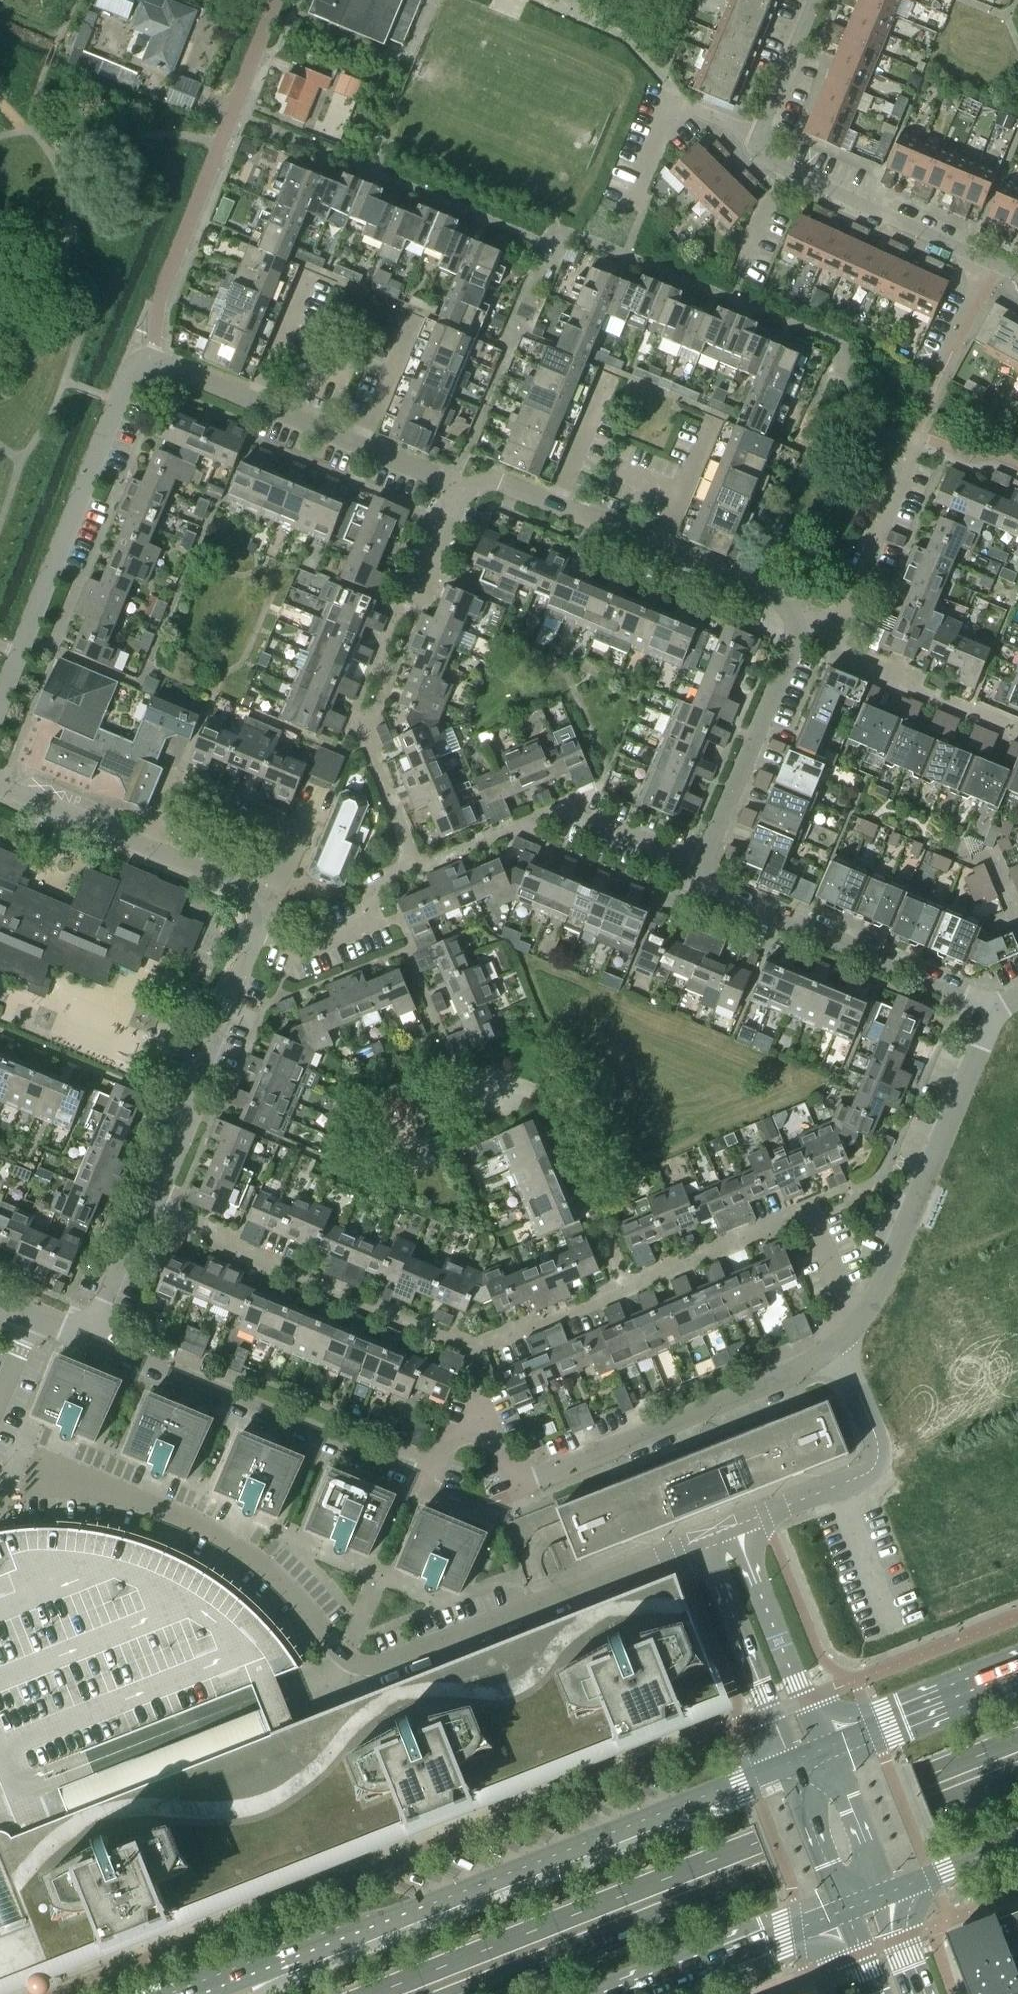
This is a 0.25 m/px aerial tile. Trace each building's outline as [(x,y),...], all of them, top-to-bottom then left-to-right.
[(94,6),(128,19),(136,0),(97,0),(94,6)] [(421,0),(315,0),(309,15),(385,47),(387,40),(402,46),(418,7),(421,0)] [(770,7),(773,0),(731,0),(693,91),(705,96),(703,101),(712,105),(714,100),(729,106),(770,7)] [(894,16),(856,0),(842,0),(840,4),(855,10),(851,20),(887,35),(894,16)] [(901,0),(856,0),(894,16),(901,0)] [(170,71),(192,14),(168,4),(164,14),(143,6),(135,28),(153,35),(149,46),(151,47),(146,62),(158,66),(157,68),(161,70),(162,68),(170,71)] [(879,54),(887,35),(851,20),(847,30),(832,24),(828,33),(879,54)] [(136,76),(81,52),(90,31),(86,30),(88,26),(83,24),(68,61),(138,91),(141,82),(135,79),(136,76)] [(871,73),(879,54),(828,33),(825,42),(840,48),(835,58),(871,73)] [(863,92),(871,73),(835,58),(827,77),(863,92)] [(304,124),(318,88),(326,91),(330,79),(301,68),(297,79),(286,75),(279,93),(293,99),(291,105),(288,103),(283,116),(304,124)] [(855,111),(863,92),(827,77),(820,96),(855,111)] [(847,130),(855,111),(820,96),(812,115),(847,130)] [(904,110),(908,100),(898,96),(894,106),(904,110)] [(900,119),(904,110),(894,106),(890,115),(900,119)] [(839,149),(847,130),(812,115),(804,135),(839,149)] [(889,147),(893,137),(883,133),(879,143),(889,147)] [(906,177),(923,136),(921,135),(919,141),(901,133),(880,184),(890,188),(896,173),(906,177)] [(918,200),(939,149),(922,142),(925,137),(923,136),(906,177),(916,181),(910,196),(918,200)] [(685,187),(723,148),(716,142),(705,153),(697,145),(670,172),(685,187)] [(885,157),(889,147),(879,143),(875,152),(885,157)] [(699,201),(726,174),(719,166),(730,155),(723,148),(685,187),(699,201)] [(943,193),(961,152),(959,151),(957,157),(939,149),(918,200),(927,203),(933,189),(943,193)] [(956,215),(977,165),(960,158),(962,152),(961,152),(943,193),(954,197),(947,212),(956,215)] [(307,213),(321,178),(283,162),(272,190),(280,193),(275,204),(305,217),(307,213)] [(982,209),(997,173),(977,165),(956,215),(965,219),(971,204),(982,209)] [(714,216),(752,177),(745,170),(734,182),(726,174),(699,201),(714,216)] [(326,221),(345,175),(344,175),(339,186),(321,178),(307,213),(326,221)] [(349,218),(364,183),(345,175),(326,221),(327,222),(331,211),(349,218)] [(729,231),(754,205),(756,203),(748,195),(759,183),(752,177),(714,216),(729,231)] [(1017,198),(1017,188),(1002,182),(987,217),(998,222),(992,237),(1000,240),(1017,198)] [(363,237),(383,191),(364,183),(349,218),(367,225),(362,237),(363,237)] [(382,245),(397,210),(379,202),(384,191),(383,191),(363,237),(382,245)] [(1000,240),(1009,244),(1015,229),(1017,230),(1017,198),(1000,240)] [(282,252),(293,226),(301,229),(305,217),(275,204),(270,202),(265,213),(262,212),(251,240),(259,243),(258,246),(257,249),(287,262),(288,259),(289,256),(282,252)] [(401,253),(420,206),(419,206),(415,217),(397,210),(382,245),(401,253)] [(425,249),(439,214),(420,206),(401,253),(402,253),(407,242),(425,249)] [(801,260),(824,210),(815,206),(809,221),(798,216),(782,251),(801,260)] [(820,268),(836,233),(826,228),(833,214),(824,210),(801,260),(820,268)] [(439,268),(458,222),(439,214),(425,249),(442,257),(438,268),(439,268)] [(457,276),(472,241),(454,234),(459,222),(458,222),(439,268),(457,276)] [(839,276),(861,227),(852,223),(846,237),(836,233),(820,268),(839,276)] [(857,285),(873,250),(863,245),(870,231),(861,227),(839,276),(857,285)] [(876,293),(898,244),(890,240),(883,254),(873,250),(857,285),(876,293)] [(505,269),(497,266),(502,253),(472,241),(457,276),(456,280),(486,292),(491,281),(499,284),(505,269)] [(287,262),(257,249),(241,242),(237,251),(245,254),(241,266),(279,281),(287,262)] [(894,302),(910,267),(900,262),(907,247),(898,244),(876,293),(894,302)] [(308,263),(311,255),(298,250),(295,258),(308,263)] [(321,269),(325,261),(311,255),(308,263),(321,269)] [(913,310),(935,260),(927,257),(920,271),(910,267),(894,302),(913,310)] [(932,319),(944,293),(948,284),(938,279),(944,264),(935,260),(913,310),(932,319)] [(346,279),(349,271),(336,265),(333,274),(346,279)] [(279,281),(241,266),(236,277),(228,273),(225,281),(271,300),(279,281)] [(606,316),(620,281),(590,268),(585,280),(577,277),(571,292),(579,295),(574,307),(604,319),(606,316)] [(360,285),(363,277),(349,271),(346,279),(360,285)] [(624,324),(644,277),(643,277),(638,288),(620,281),(606,316),(624,324)] [(648,320),(663,285),(644,277),(624,324),(625,324),(630,313),(648,320)] [(483,322),(490,307),(481,303),(486,292),(456,280),(451,291),(459,294),(448,321),(440,318),(438,322),(437,324),(467,337),(468,334),(470,331),(475,318),(483,322)] [(263,319),(271,300),(225,281),(221,289),(230,292),(225,303),(263,319)] [(384,295),(387,286),(374,281),(370,289),(384,295)] [(662,339),(681,293),(663,285),(648,320),(666,328),(661,339),(662,339)] [(397,300),(400,292),(387,286),(384,295),(397,300)] [(681,347),(696,312),(678,304),(682,293),(681,293),(662,339),(681,347)] [(421,310),(425,302),(411,297),(408,305),(421,310)] [(434,316),(438,308),(425,302),(421,310),(434,316)] [(255,338),(263,319),(225,303),(220,315),(212,311),(209,319),(255,338)] [(1017,333),(1017,327),(1011,323),(1014,320),(1006,315),(1008,311),(993,303),(972,341),(985,348),(983,352),(1002,362),(1017,333)] [(581,355),(592,328),(599,331),(604,319),(574,307),(570,318),(561,314),(555,330),(563,333),(558,345),(557,349),(556,352),(586,364),(587,361),(588,358),(581,355)] [(700,355),(719,309),(718,308),(714,319),(696,312),(681,347),(700,355)] [(719,363),(738,317),(719,309),(700,355),(719,363)] [(738,371),(757,324),(738,317),(719,363),(738,371)] [(247,357),(255,338),(209,319),(206,327),(214,330),(209,341),(247,357)] [(484,344),(467,337),(437,324),(429,344),(467,360),(472,349),(480,352),(484,344)] [(756,378),(771,343),(753,336),(758,325),(757,324),(738,371),(756,378)] [(1002,362),(1017,371),(1017,333),(1002,362)] [(239,376),(247,357),(209,341),(205,352),(196,349),(193,357),(239,376)] [(798,387),(804,371),(796,368),(801,356),(771,343),(756,378),(755,382),(785,394),(790,383),(798,387)] [(463,371),(467,360),(429,344),(421,363),(468,382),(471,375),(463,371)] [(586,364),(556,352),(539,345),(536,353),(544,357),(539,368),(577,384),(586,364)] [(607,366),(610,357),(597,352),(594,360),(607,366)] [(620,371),(624,363),(610,357),(607,366),(620,371)] [(468,382),(421,363),(413,382),(452,398),(456,386),(464,390),(468,382)] [(577,384),(539,368),(535,379),(527,376),(523,383),(570,402),(577,384)] [(648,373),(635,368),(631,376),(645,381),(648,373)] [(658,387),(661,379),(648,373),(645,381),(658,387)] [(447,409),(452,398),(413,382),(406,401),(452,420),(455,412),(447,409)] [(782,424),(789,409),(780,406),(785,394),(755,382),(750,394),(758,397),(747,424),(739,420),(737,424),(736,427),(766,439),(768,436),(769,433),(774,421),(782,424)] [(570,402),(523,383),(520,391),(528,394),(524,406),(562,421),(570,402)] [(682,397),(686,389),(672,383),(669,391),(682,397)] [(696,402),(699,394),(686,389),(682,397),(696,402)] [(720,413),(723,404),(710,399),(707,407),(720,413)] [(452,420),(406,401),(398,419),(436,435),(441,424),(449,428),(452,420)] [(182,448),(193,422),(177,415),(181,408),(165,402),(151,435),(165,440),(182,448)] [(733,418),(737,410),(723,404),(720,413),(733,418)] [(562,421),(524,406),(519,417),(511,413),(508,421),(554,440),(562,421)] [(431,446),(436,435),(398,419),(390,439),(436,458),(439,450),(431,446)] [(554,440),(508,421),(505,429),(513,432),(508,443),(546,459),(554,440)] [(221,449),(204,442),(210,429),(193,422),(182,448),(200,455),(212,460),(210,464),(213,465),(214,461),(216,461),(221,449)] [(233,469),(244,443),(249,431),(230,423),(225,435),(210,429),(204,442),(221,449),(216,461),(214,461),(213,465),(215,465),(216,462),(233,469)] [(782,446),(766,439),(736,427),(728,446),(766,462),(771,451),(779,454),(782,446)] [(177,460),(182,448),(165,440),(160,452),(177,460)] [(538,479),(546,459),(508,443),(503,454),(495,451),(492,460),(529,475),(538,479)] [(766,462),(728,446),(720,465),(766,485),(770,477),(761,473),(766,462)] [(195,467),(200,455),(182,448),(177,460),(195,467)] [(245,506),(267,452),(260,449),(255,460),(259,462),(258,466),(243,460),(227,498),(245,506)] [(195,467),(177,460),(160,452),(157,451),(150,468),(162,473),(156,490),(169,496),(169,494),(173,496),(174,494),(170,492),(175,480),(187,485),(195,467)] [(262,512),(277,474),(264,469),(266,465),(270,466),(275,455),(267,452),(245,506),(262,512)] [(278,519),(300,466),(293,463),(288,474),(292,476),(291,480),(277,474),(262,512),(278,519)] [(766,485),(720,465),(712,484),(750,500),(755,489),(763,492),(766,485)] [(295,526),(311,488),(298,483),(299,479),(304,480),(308,469),(300,466),(278,519),(295,526)] [(169,496),(156,490),(162,473),(150,468),(143,484),(131,479),(123,496),(162,512),(168,497),(172,498),(173,496),(169,494),(169,496)] [(961,527),(976,489),(961,483),(964,476),(949,469),(935,503),(949,508),(944,520),(961,527)] [(999,484),(1003,474),(994,471),(990,481),(999,484)] [(1007,488),(1011,478),(1003,474),(999,484),(1007,488)] [(311,533),(334,480),(326,477),(322,487),(326,490),(324,494),(311,488),(295,526),(311,533)] [(329,540),(345,502),(331,496),(332,493),(337,494),(341,483),(334,480),(311,533),(329,540)] [(211,497),(216,487),(207,484),(203,494),(211,497)] [(746,511),(750,500),(712,484),(704,503),(751,522),(754,515),(746,511)] [(220,501),(224,491),(216,487),(211,497),(220,501)] [(988,509),(993,497),(976,489),(961,527),(979,534),(983,523),(995,528),(994,532),(996,533),(998,529),(999,530),(1005,517),(988,509)] [(1017,532),(1017,492),(1014,491),(1009,503),(993,497),(988,509),(1005,517),(999,530),(998,529),(996,533),(999,534),(1000,530),(1016,537),(1017,532)] [(155,528),(162,512),(123,496),(116,514),(128,519),(122,535),(135,540),(142,523),(155,529),(154,530),(158,532),(159,529),(155,528)] [(402,526),(409,511),(375,497),(370,511),(358,505),(350,523),(388,539),(395,523),(402,526)] [(206,511),(209,503),(199,499),(196,507),(206,511)] [(751,522),(704,503),(697,522),(735,538),(739,526),(747,530),(751,522)] [(203,520),(206,511),(196,507),(193,515),(203,520)] [(971,553),(979,534),(961,527),(944,520),(941,518),(933,536),(946,541),(939,558),(952,563),(953,563),(956,564),(957,561),(954,560),(959,548),(971,553)] [(730,549),(735,538),(697,522),(689,541),(697,545),(735,561),(738,552),(730,549)] [(160,550),(148,544),(153,532),(157,534),(158,532),(154,530),(155,529),(142,523),(135,540),(122,535),(115,552),(153,568),(160,550)] [(381,555),(388,539),(350,523),(343,541),(355,546),(350,558),(346,556),(345,559),(349,560),(349,561),(361,567),(368,550),(381,555)] [(192,544),(196,535),(186,531),(182,540),(192,544)] [(497,589),(513,551),(497,544),(500,537),(485,531),(471,564),(484,569),(479,581),(497,589)] [(894,545),(898,535),(890,531),(885,541),(894,545)] [(527,544),(530,536),(521,532),(517,540),(527,544)] [(902,548),(906,538),(898,535),(894,545),(902,548)] [(946,541),(933,536),(927,552),(915,546),(907,564),(945,580),(952,564),(955,566),(956,564),(953,563),(952,563),(939,558),(946,541)] [(189,552),(192,544),(182,540),(179,548),(189,552)] [(387,576),(375,571),(381,555),(368,550),(361,567),(349,561),(349,560),(345,559),(345,561),(348,562),(341,579),(379,595),(387,576)] [(540,577),(524,570),(529,558),(513,551),(497,589),(515,596),(520,584),(532,589),(530,592),(532,593),(534,590),(535,590),(540,577)] [(146,586),(153,568),(115,552),(108,569),(121,574),(114,591),(127,596),(127,595),(131,596),(132,594),(128,593),(133,580),(146,586)] [(563,571),(564,572),(569,560),(550,552),(545,564),(529,558),(524,570),(540,577),(535,590),(534,590),(532,593),(535,594),(536,591),(552,597),(563,571)] [(564,617),(586,563),(579,560),(574,571),(578,574),(577,577),(564,572),(563,571),(552,597),(546,609),(564,617)] [(581,624),(597,586),(583,580),(585,576),(590,577),(594,567),(586,563),(564,617),(581,624)] [(945,580),(907,564),(900,582),(912,587),(906,603),(919,608),(925,591),(938,597),(938,598),(941,599),(942,597),(939,596),(945,580)] [(880,578),(884,568),(876,565),(871,574),(880,578)] [(888,581),(892,571),(884,568),(880,578),(888,581)] [(131,596),(127,595),(127,596),(114,591),(121,574),(108,569),(101,584),(89,579),(82,597),(120,613),(126,597),(130,599),(131,596)] [(597,631),(620,577),(612,574),(608,585),(612,587),(610,591),(597,586),(581,624),(597,630),(597,631)] [(593,640),(610,647),(614,638),(630,599),(617,594),(618,590),(623,591),(627,580),(620,577),(597,631),(597,630),(593,640)] [(370,616),(376,602),(337,586),(330,603),(383,626),(387,618),(376,614),(373,618),(370,616)] [(479,621),(487,602),(448,586),(441,604),(454,609),(447,626),(460,632),(461,630),(464,632),(465,629),(462,628),(467,616),(479,621)] [(631,644),(653,591),(645,588),(641,599),(645,601),(643,605),(630,599),(614,638),(631,644)] [(647,651),(663,613),(650,608),(651,604),(656,605),(660,594),(653,591),(631,644),(647,651)] [(943,617),(932,612),(937,600),(941,602),(941,599),(938,598),(938,597),(925,591),(919,608),(906,603),(899,619),(936,634),(943,617)] [(113,628),(120,613),(82,597),(74,614),(87,619),(80,635),(93,641),(100,624),(113,629),(112,631),(116,632),(117,630),(113,628)] [(165,611),(167,604),(157,600),(155,606),(165,611)] [(664,658),(686,605),(679,602),(674,612),(678,615),(677,619),(663,613),(647,651),(664,658)] [(383,626),(330,603),(323,620),(361,636),(367,623),(370,624),(369,629),(380,633),(383,626)] [(460,632),(447,626),(454,609),(441,604),(435,620),(422,615),(415,632),(453,648),(460,633),(463,634),(464,632),(461,630),(460,632)] [(682,666),(697,627),(683,621),(685,618),(689,619),(694,608),(686,605),(664,658),(682,666)] [(160,621),(165,611),(155,606),(150,617),(160,621)] [(356,649),(361,636),(323,620),(315,617),(308,633),(316,637),(370,659),(373,651),(362,647),(359,651),(356,649)] [(971,643),(973,639),(970,639),(969,642),(957,637),(962,625),(943,617),(936,634),(929,652),(928,655),(945,663),(951,650),(967,656),(973,644),(971,643)] [(929,652),(936,634),(899,619),(892,635),(885,632),(878,647),(912,661),(917,647),(929,652)] [(111,669),(119,650),(106,645),(111,633),(115,634),(116,632),(112,631),(113,629),(100,624),(93,641),(80,635),(73,653),(111,669)] [(753,655),(760,640),(726,626),(721,639),(702,631),(695,649),(739,668),(746,652),(753,655)] [(150,646),(154,636),(144,631),(140,642),(150,646)] [(447,663),(453,648),(415,632),(408,650),(420,655),(414,670),(427,676),(434,659),(447,664),(446,666),(449,667),(451,665),(447,663)] [(370,659),(316,637),(309,653),(348,669),(353,656),(357,658),(356,662),(366,667),(370,659)] [(974,689),(990,651),(974,644),(975,640),(973,639),(971,643),(973,644),(967,656),(951,650),(945,663),(961,669),(956,681),(974,689)] [(147,652),(150,646),(140,642),(138,648),(147,652)] [(732,684),(739,668),(695,649),(688,667),(706,674),(701,686),(697,685),(696,687),(700,689),(699,690),(712,695),(719,679),(732,684)] [(348,669),(309,653),(302,650),(295,667),(302,670),(356,692),(359,685),(348,680),(346,684),(342,683),(348,669)] [(155,766),(165,743),(169,732),(189,741),(200,717),(152,697),(133,743),(99,729),(118,683),(60,658),(35,717),(64,729),(59,740),(53,737),(43,761),(91,781),(95,770),(129,784),(122,801),(146,811),(163,770),(155,766)] [(452,686),(440,680),(445,668),(448,670),(449,667),(446,666),(447,664),(434,659),(427,676),(414,670),(407,687),(445,703),(444,705),(448,706),(448,705),(449,704),(445,702),(452,686)] [(848,699),(857,678),(846,673),(845,675),(828,668),(820,687),(848,699)] [(356,692),(302,670),(295,687),(334,703),(339,689),(343,691),(342,695),(353,700),(356,692)] [(935,689),(939,679),(930,675),(926,685),(935,689)] [(859,704),(868,682),(857,678),(848,699),(859,704)] [(738,705),(726,700),(732,684),(719,679),(712,695),(699,690),(700,689),(696,687),(695,689),(699,691),(693,706),(692,707),(718,718),(730,724),(738,705)] [(943,692),(947,682),(939,679),(935,689),(943,692)] [(151,696),(154,687),(145,683),(141,692),(151,696)] [(1012,685),(1005,703),(1017,708),(1017,688),(1012,685)] [(868,748),(883,713),(872,708),(870,704),(874,703),(880,689),(872,686),(847,744),(856,748),(860,745),(868,748)] [(328,716),(334,703),(295,687),(289,703),(342,726),(345,718),(334,713),(332,717),(328,716)] [(437,721),(444,706),(447,707),(448,705),(448,706),(444,705),(445,703),(407,687),(399,705),(411,710),(407,721),(411,732),(438,721),(437,721)] [(827,727),(836,707),(855,714),(859,704),(848,699),(820,687),(807,719),(827,727)] [(885,760),(909,702),(902,699),(896,712),(898,716),(894,717),(883,713),(868,748),(876,752),(877,757),(885,760)] [(904,769),(918,734),(908,730),(907,725),(914,724),(922,705),(910,700),(909,702),(885,760),(883,765),(892,769),(895,766),(904,769)] [(713,731),(718,718),(692,707),(693,706),(680,701),(673,719),(726,741),(730,733),(719,729),(716,733),(713,731)] [(342,726),(289,703),(281,721),(319,737),(325,723),(329,724),(328,729),(339,733),(342,726)] [(921,781),(948,716),(936,711),(928,731),(932,736),(929,738),(918,734),(904,769),(912,773),(912,778),(921,781)] [(941,785),(956,750),(946,745),(945,741),(951,740),(960,721),(948,716),(921,781),(929,785),(933,782),(941,785)] [(726,741),(673,719),(666,735),(705,751),(711,738),(714,740),(713,744),(723,749),(726,741)] [(819,747),(827,727),(807,719),(794,749),(794,750),(830,765),(833,767),(838,755),(819,747)] [(451,754),(445,740),(438,721),(411,732),(399,737),(406,754),(419,748),(426,766),(440,761),(439,759),(442,758),(442,757),(451,754)] [(224,732),(225,729),(223,728),(221,731),(205,724),(189,762),(207,770),(212,758),(228,764),(233,751),(217,744),(222,732),(224,732)] [(389,733),(385,724),(375,728),(379,737),(389,733)] [(245,771),(260,733),(243,726),(238,738),(226,733),(227,729),(225,729),(224,732),(222,732),(217,744),(233,751),(228,764),(245,771)] [(958,797),(986,731),(974,726),(966,746),(970,752),(966,754),(956,750),(941,785),(950,789),(950,793),(958,797)] [(979,801),(994,765),(983,761),(982,757),(989,756),(997,736),(986,731),(958,797),(967,800),(971,798),(979,801)] [(285,758),(273,753),(278,741),(260,733),(245,771),(261,778),(267,765),(283,772),(289,759),(288,759),(289,755),(287,754),(285,758)] [(392,740),(389,733),(379,737),(382,744),(392,740)] [(701,760),(705,751),(666,735),(659,752),(713,774),(716,767),(705,762),(702,766),(699,765),(701,760)] [(592,777),(576,738),(559,745),(558,742),(556,743),(557,746),(558,746),(564,759),(547,766),(552,778),(568,772),(576,790),(587,785),(585,780),(592,777)] [(394,746),(392,740),(382,744),(384,750),(394,746)] [(557,746),(556,743),(553,744),(555,747),(543,752),(538,740),(520,747),(536,785),(552,778),(547,766),(564,759),(558,746),(557,746)] [(826,773),(830,765),(794,750),(794,749),(772,740),(769,748),(782,754),(786,752),(787,756),(783,767),(818,782),(822,774),(826,773)] [(1002,799),(1017,761),(1017,745),(1012,742),(1004,762),(1008,767),(1004,770),(994,765),(979,801),(987,804),(988,809),(997,813),(1002,799)] [(333,785),(344,758),(319,747),(307,774),(333,785)] [(536,785),(520,747),(502,754),(507,767),(496,772),(494,768),(492,769),(493,773),(492,773),(497,786),(514,779),(519,792),(536,785)] [(446,777),(440,762),(443,760),(442,758),(439,759),(440,761),(426,766),(419,748),(406,754),(413,770),(401,775),(408,793),(446,777)] [(713,774),(659,752),(652,769),(691,785),(696,771),(700,773),(699,777),(709,782),(713,774)] [(290,805),(306,766),(290,760),(291,756),(289,755),(288,759),(289,759),(283,772),(267,765),(261,778),(277,785),(272,797),(290,805)] [(1002,799),(1017,805),(1017,761),(1002,799)] [(815,790),(818,782),(783,767),(778,778),(774,780),(773,776),(760,771),(756,778),(814,802),(818,794),(815,790)] [(504,799),(519,792),(514,779),(497,786),(492,773),(493,773),(492,769),(489,770),(491,774),(474,780),(482,800),(487,811),(490,819),(497,816),(500,822),(511,817),(504,799)] [(685,798),(691,785),(652,769),(645,786),(699,808),(702,800),(691,795),(689,799),(685,798)] [(454,795),(457,793),(456,791),(453,792),(446,777),(408,793),(415,811),(428,805),(434,821),(447,816),(440,799),(453,794),(454,795)] [(811,811),(814,802),(756,778),(753,786),(766,792),(770,790),(772,794),(767,805),(803,819),(806,811),(811,811)] [(681,809),(682,805),(686,806),(685,811),(696,815),(699,808),(645,786),(638,803),(676,819),(681,809)] [(552,800),(548,790),(539,794),(543,804),(552,800)] [(360,848),(355,837),(368,806),(365,799),(352,793),(347,791),(339,794),(316,851),(317,854),(315,860),(311,862),(307,870),(310,878),(337,889),(344,885),(360,848)] [(486,820),(483,813),(487,811),(482,800),(460,809),(455,797),(458,796),(457,793),(454,795),(453,794),(440,799),(447,816),(434,821),(441,839),(486,820)] [(543,804),(539,794),(531,797),(535,807),(543,804)] [(811,823),(803,819),(767,805),(762,816),(759,818),(757,814),(744,808),(741,816),(799,840),(803,842),(811,823)] [(795,848),(799,840),(741,816),(738,824),(751,829),(754,828),(756,831),(751,842),(771,851),(787,857),(791,849),(795,848)] [(865,835),(869,823),(862,820),(857,832),(865,835)] [(1010,832),(1013,825),(1004,822),(1000,831),(1000,833),(1001,835),(1010,832)] [(873,838),(878,826),(869,823),(865,835),(873,838)] [(1000,831),(1000,830),(991,827),(983,845),(992,849),(997,837),(1001,835),(1000,833),(1000,831)] [(895,848),(900,836),(892,832),(887,844),(895,848)] [(520,850),(524,840),(516,837),(511,847),(520,850)] [(1011,848),(1007,837),(999,840),(997,845),(999,849),(1003,851),(1011,848)] [(528,854),(532,844),(524,840),(520,850),(523,852),(528,854)] [(757,884),(771,851),(751,842),(747,854),(743,855),(741,851),(728,846),(725,854),(743,862),(737,876),(757,884)] [(918,857),(923,845),(914,842),(910,854),(918,857)] [(536,857),(541,847),(532,844),(528,854),(534,856),(536,857)] [(201,925),(178,916),(188,892),(125,866),(118,881),(87,869),(71,908),(18,885),(28,862),(0,851),(0,970),(31,983),(27,990),(44,997),(51,981),(43,978),(49,963),(103,986),(113,963),(136,972),(145,952),(160,959),(165,948),(188,957),(201,925)] [(817,886),(781,871),(787,857),(771,851),(757,884),(809,906),(817,886)] [(532,907),(548,868),(532,861),(534,856),(528,854),(523,852),(516,869),(515,869),(505,873),(515,899),(532,907)] [(834,910),(853,862),(834,854),(816,898),(825,902),(824,906),(834,910)] [(938,870),(943,858),(935,855),(930,867),(938,870)] [(549,914),(572,860),(564,857),(560,868),(564,870),(562,874),(548,868),(532,907),(549,914)] [(947,873),(951,861),(943,858),(938,870),(947,873)] [(564,926),(582,882),(569,877),(570,873),(575,874),(579,863),(572,860),(549,914),(566,920),(563,926),(564,926)] [(515,899),(505,873),(500,861),(482,868),(488,881),(471,888),(476,901),(477,900),(479,904),(481,903),(480,899),(492,894),(497,907),(515,899)] [(471,888),(488,881),(482,868),(467,875),(461,862),(444,869),(460,908),(475,901),(477,905),(479,904),(477,900),(476,901),(471,888)] [(854,914),(869,878),(850,870),(853,862),(834,910),(843,914),(845,910),(854,914)] [(991,882),(985,868),(980,866),(973,869),(975,874),(965,878),(970,890),(991,882)] [(1010,869),(1009,873),(1011,879),(1017,877),(1017,866),(1010,869)] [(460,908),(444,869),(426,877),(431,889),(416,895),(421,908),(438,902),(443,915),(441,915),(443,919),(446,918),(444,914),(460,908)] [(871,925),(891,877),(872,870),(869,878),(854,914),(863,918),(862,921),(871,925)] [(581,933),(605,874),(597,871),(593,882),(597,884),(595,888),(582,882),(564,926),(581,933)] [(599,934),(615,896),(606,892),(602,890),(603,887),(608,888),(612,877),(605,874),(581,933),(583,927),(599,934)] [(891,929),(909,889),(910,886),(891,877),(871,925),(881,929),(883,926),(891,929)] [(996,895),(991,882),(970,890),(974,902),(985,897),(987,903),(995,900),(996,895)] [(616,941),(638,888),(631,885),(626,895),(630,898),(629,901),(615,896),(599,934),(616,941)] [(634,948),(650,910),(635,904),(637,901),(641,902),(646,891),(638,888),(616,941),(634,948)] [(907,945),(927,897),(909,889),(891,929),(890,933),(899,937),(898,941),(907,945)] [(427,921),(439,916),(441,920),(443,919),(441,915),(443,915),(438,902),(421,908),(416,895),(398,903),(417,948),(424,945),(425,949),(437,944),(427,921)] [(928,949),(946,905),(927,897),(907,945),(917,949),(919,945),(928,949)] [(946,961),(962,921),(965,913),(946,905),(928,949),(937,953),(935,956),(946,961)] [(661,927),(665,917),(657,914),(653,924),(661,927)] [(968,960),(981,929),(962,921),(946,961),(955,964),(956,961),(966,965),(968,960)] [(689,979),(705,941),(699,938),(702,932),(690,927),(682,946),(667,939),(661,952),(678,959),(673,972),(672,971),(670,975),(672,976),(674,972),(689,979)] [(1012,934),(994,941),(990,933),(981,929),(968,960),(987,968),(1017,955),(1017,948),(1012,934)] [(678,959),(661,952),(667,939),(649,932),(633,970),(652,978),(657,965),(669,970),(668,974),(670,975),(672,971),(673,972),(678,959)] [(464,954),(464,955),(468,954),(467,951),(463,953),(456,936),(437,944),(425,949),(418,952),(421,959),(415,961),(420,973),(438,965),(445,981),(458,976),(451,959),(464,954)] [(733,967),(718,960),(725,942),(714,937),(711,943),(705,941),(689,979),(705,985),(710,972),(728,980),(733,967)] [(769,1005),(791,951),(783,948),(779,959),(783,961),(781,965),(767,959),(751,997),(769,1005)] [(786,1011),(801,973),(788,968),(790,964),(794,965),(799,954),(791,951),(769,1005),(786,1011)] [(754,966),(758,956),(750,952),(746,963),(754,966)] [(490,982),(482,964),(470,969),(465,958),(469,956),(468,954),(464,955),(464,954),(451,959),(458,976),(445,981),(452,998),(490,982)] [(802,1018),(824,965),(817,962),(812,973),(816,975),(815,979),(801,973),(786,1011),(802,1018)] [(819,1025),(835,987),(821,981),(823,978),(827,979),(832,968),(824,965),(802,1018),(819,1025)] [(735,1012),(751,974),(733,967),(728,980),(710,972),(705,985),(707,986),(706,990),(708,991),(709,987),(721,992),(716,1005),(735,1012)] [(416,1009),(400,971),(382,978),(387,991),(371,998),(376,1011),(378,1015),(379,1014),(381,1013),(380,1010),(392,1005),(397,1017),(416,1009)] [(371,998),(387,991),(382,978),(366,985),(361,973),(344,980),(359,1018),(360,1018),(364,1027),(381,1020),(379,1014),(378,1015),(376,1011),(371,998)] [(836,1032),(857,979),(850,975),(845,986),(849,989),(848,992),(835,987),(819,1025),(836,1032)] [(853,1039),(869,1001),(859,997),(855,995),(856,991),(861,993),(865,982),(857,979),(836,1032),(853,1039)] [(359,1018),(344,980),(326,987),(331,999),(315,1006),(320,1019),(338,1012),(343,1025),(342,1025),(343,1029),(345,1028),(344,1024),(359,1018)] [(485,1005),(497,1000),(490,982),(452,998),(458,1014),(471,1009),(478,1026),(491,1020),(491,1019),(494,1018),(493,1015),(490,1017),(485,1005)] [(443,1001),(440,993),(430,997),(433,1005),(443,1001)] [(926,1025),(932,1010),(899,996),(893,1009),(875,1002),(868,1019),(912,1038),(918,1022),(926,1025)] [(296,1008),(294,1001),(292,998),(284,1001),(288,1011),(296,1008)] [(288,1011),(284,1001),(276,1004),(280,1014),(288,1011)] [(447,1009),(443,1001),(433,1005),(437,1014),(447,1009)] [(327,1031),(339,1026),(341,1030),(343,1029),(342,1025),(343,1025),(338,1012),(320,1019),(315,1006),(298,1013),(303,1025),(314,1051),(332,1044),(327,1031)] [(460,1054),(498,1038),(492,1022),(495,1020),(494,1018),(491,1019),(491,1020),(478,1026),(471,1009),(458,1014),(465,1030),(446,1037),(451,1049),(457,1047),(460,1054)] [(912,1038),(868,1019),(860,1037),(879,1045),(874,1057),(870,1055),(869,1058),(873,1059),(872,1060),(885,1066),(892,1049),(905,1055),(912,1038)] [(426,1034),(422,1024),(414,1028),(418,1038),(426,1034)] [(314,1051),(303,1025),(292,1029),(288,1040),(276,1035),(269,1052),(310,1070),(311,1066),(308,1065),(314,1051)] [(9,1040),(1,1036),(0,1039),(0,1049),(1,1050),(0,1051),(0,1061),(9,1040)] [(19,1062),(6,1056),(7,1052),(12,1053),(16,1043),(9,1040),(0,1061),(0,1099),(3,1100),(19,1062)] [(384,1052),(379,1042),(371,1046),(375,1056),(384,1052)] [(375,1056),(371,1046),(363,1049),(367,1059),(375,1056)] [(903,1093),(913,1070),(900,1065),(905,1055),(892,1049),(885,1066),(872,1060),(873,1059),(869,1058),(868,1060),(872,1061),(865,1077),(903,1093)] [(26,1091),(42,1053),(35,1050),(30,1061),(34,1063),(33,1067),(19,1062),(3,1100),(20,1107),(26,1091)] [(310,1070),(269,1052),(265,1062),(250,1056),(246,1063),(303,1086),(310,1070)] [(36,1114),(46,1091),(52,1075),(39,1070),(40,1066),(45,1067),(50,1057),(42,1053),(26,1091),(20,1107),(36,1114)] [(296,1103),(303,1086),(246,1063),(243,1071),(258,1077),(255,1086),(296,1103)] [(65,1091),(75,1067),(68,1064),(63,1075),(67,1077),(66,1081),(52,1075),(46,1091),(36,1114),(53,1121),(65,1091)] [(71,1128),(87,1090),(72,1084),(74,1080),(78,1081),(83,1070),(75,1067),(65,1091),(53,1121),(71,1128)] [(896,1110),(903,1093),(865,1077),(859,1092),(855,1091),(854,1093),(858,1095),(858,1093),(871,1099),(864,1116),(877,1121),(884,1105),(896,1110)] [(144,1114),(150,1098),(117,1084),(111,1098),(101,1094),(94,1111),(130,1126),(136,1111),(144,1114)] [(296,1103),(255,1086),(251,1095),(236,1089),(233,1096),(289,1120),(296,1103)] [(858,1095),(854,1093),(853,1095),(857,1097),(852,1109),(840,1104),(832,1122),(858,1134),(870,1138),(877,1121),(864,1116),(871,1099),(858,1093),(858,1095)] [(281,1137),(289,1120),(233,1096),(229,1104),(245,1110),(240,1120),(281,1137)] [(123,1143),(130,1126),(94,1111),(87,1129),(97,1133),(92,1145),(88,1144),(87,1146),(91,1148),(90,1149),(103,1154),(110,1137),(123,1143)] [(251,1153),(248,1152),(255,1135),(216,1119),(209,1138),(221,1143),(214,1158),(228,1164),(234,1147),(248,1152),(247,1154),(250,1155),(251,1153)] [(506,1153),(559,1131),(556,1124),(541,1130),(537,1120),(498,1136),(506,1153)] [(854,1144),(858,1134),(832,1122),(817,1129),(816,1125),(813,1126),(814,1130),(830,1168),(848,1160),(843,1148),(854,1144)] [(814,1130),(797,1137),(802,1149),(790,1154),(788,1151),(787,1151),(786,1152),(788,1155),(786,1156),(792,1169),(808,1162),(814,1175),(830,1168),(814,1130)] [(551,1154),(547,1145),(562,1139),(559,1131),(506,1153),(513,1170),(551,1154)] [(890,1147),(893,1139),(883,1135),(880,1143),(890,1147)] [(121,1181),(129,1164),(116,1159),(123,1143),(110,1137),(103,1154),(90,1149),(91,1148),(87,1146),(86,1148),(90,1150),(83,1165),(121,1181)] [(253,1173),(241,1168),(246,1156),(249,1158),(250,1155),(247,1154),(248,1152),(234,1147),(228,1164),(214,1158),(208,1175),(245,1190),(247,1185),(248,1185),(253,1173)] [(770,1162),(771,1162),(766,1150),(747,1158),(752,1170),(740,1175),(739,1171),(736,1172),(738,1176),(737,1176),(742,1189),(759,1183),(764,1195),(780,1189),(770,1162)] [(798,1181),(814,1175),(808,1162),(792,1169),(786,1156),(788,1155),(786,1152),(787,1151),(783,1152),(785,1156),(771,1162),(770,1162),(780,1189),(785,1201),(803,1194),(798,1181)] [(520,1187),(573,1164),(570,1157),(555,1163),(551,1154),(513,1170),(520,1187)] [(526,1203),(565,1187),(561,1178),(576,1172),(573,1164),(520,1187),(526,1203)] [(114,1199),(121,1181),(83,1165),(77,1181),(73,1179),(72,1181),(76,1182),(89,1187),(82,1204),(95,1209),(102,1194),(114,1199)] [(748,1202),(764,1195),(759,1183),(742,1189),(737,1176),(738,1176),(736,1172),(734,1173),(736,1177),(720,1183),(735,1222),(742,1219),(744,1225),(756,1220),(748,1202)] [(846,1183),(842,1173),(834,1176),(838,1186),(846,1183)] [(244,1211),(254,1187),(248,1185),(247,1185),(245,1190),(208,1175),(201,1191),(194,1187),(187,1203),(220,1217),(226,1204),(244,1211)] [(838,1186),(834,1176),(826,1180),(830,1190),(838,1186)] [(88,1227),(95,1209),(82,1204),(89,1187),(76,1182),(72,1181),(71,1184),(75,1185),(70,1198),(57,1192),(50,1211),(70,1219),(80,1224),(88,1227)] [(735,1222),(720,1183),(704,1190),(702,1186),(700,1187),(701,1191),(702,1190),(708,1203),(691,1210),(697,1223),(712,1217),(720,1235),(731,1230),(729,1224),(735,1222)] [(701,1191),(700,1187),(697,1188),(699,1192),(687,1197),(682,1185),(664,1192),(680,1230),(697,1223),(691,1210),(708,1203),(702,1190),(701,1191)] [(533,1220),(587,1198),(584,1190),(568,1197),(565,1187),(526,1203),(533,1220)] [(680,1230),(664,1192),(646,1199),(652,1211),(639,1216),(638,1213),(636,1214),(637,1217),(636,1218),(641,1231),(658,1224),(663,1237),(680,1230)] [(276,1203),(278,1200),(276,1199),(274,1202),(258,1195),(242,1233),(249,1236),(246,1242),(258,1247),(266,1229),(281,1235),(286,1222),(270,1215),(275,1203),(276,1203)] [(298,1242),(314,1204),(296,1197),(291,1209),(279,1204),(280,1201),(278,1200),(276,1203),(275,1203),(270,1215),(286,1222),(281,1235),(298,1242)] [(579,1222),(575,1212),(579,1210),(590,1206),(587,1198),(533,1220),(541,1237),(560,1229),(579,1222)] [(344,1227),(339,1225),(338,1229),(326,1224),(331,1211),(314,1204),(298,1242),(314,1249),(320,1236),(336,1243),(342,1230),(340,1230),(342,1226),(344,1227)] [(29,1229),(34,1217),(15,1209),(10,1222),(0,1217),(0,1233),(6,1235),(0,1248),(16,1254),(17,1255),(28,1229),(29,1229)] [(648,1243),(663,1237),(658,1224),(641,1231),(636,1218),(637,1217),(636,1214),(633,1215),(635,1218),(618,1225),(634,1263),(641,1260),(644,1266),(655,1262),(648,1243)] [(68,1276),(87,1231),(79,1227),(80,1224),(70,1219),(60,1242),(48,1237),(49,1234),(47,1233),(46,1236),(45,1236),(39,1249),(56,1256),(50,1269),(68,1276)] [(599,1271),(580,1225),(579,1222),(560,1229),(570,1252),(558,1257),(556,1254),(554,1255),(555,1258),(554,1259),(559,1272),(576,1265),(581,1278),(599,1271)] [(343,1276),(359,1237),(343,1231),(344,1227),(342,1226),(340,1230),(342,1230),(336,1243),(320,1236),(314,1249),(330,1256),(323,1274),(335,1279),(337,1273),(343,1276)] [(47,1233),(45,1232),(43,1235),(29,1229),(28,1229),(17,1255),(16,1254),(13,1263),(4,1259),(0,1269),(8,1272),(11,1267),(29,1274),(35,1262),(50,1269),(56,1256),(39,1249),(45,1236),(46,1236),(47,1233)] [(696,1245),(692,1235),(683,1238),(687,1248),(696,1245)] [(377,1245),(378,1241),(376,1240),(374,1244),(359,1237),(343,1276),(349,1278),(347,1284),(359,1289),(366,1271),(381,1277),(387,1264),(370,1257),(375,1244),(377,1245)] [(687,1248),(683,1238),(675,1242),(679,1252),(687,1248)] [(398,1284),(409,1258),(410,1259),(415,1246),(396,1239),(391,1251),(379,1246),(381,1242),(378,1241),(377,1245),(375,1244),(370,1257),(387,1264),(381,1277),(397,1283),(398,1284)] [(797,1279),(781,1241),(762,1249),(767,1261),(751,1267),(757,1280),(773,1273),(779,1286),(778,1287),(779,1290),(781,1290),(780,1286),(797,1279)] [(809,1252),(805,1242),(797,1246),(801,1256),(809,1252)] [(801,1256),(797,1246),(788,1249),(793,1259),(796,1258),(801,1256)] [(291,1260),(295,1251),(286,1247),(282,1257),(291,1260)] [(299,1264),(303,1254),(295,1251),(291,1260),(299,1264)] [(566,1284),(580,1278),(581,1278),(576,1265),(559,1272),(554,1259),(555,1258),(554,1255),(551,1256),(553,1259),(537,1266),(553,1304),(571,1297),(566,1284)] [(183,1277),(188,1264),(170,1256),(155,1295),(173,1302),(178,1290),(190,1295),(189,1299),(191,1300),(193,1296),(194,1296),(200,1283),(183,1277)] [(211,1303),(227,1265),(209,1258),(204,1270),(188,1264),(183,1277),(200,1283),(194,1296),(193,1296),(191,1300),(194,1300),(195,1297),(211,1303)] [(427,1266),(428,1262),(426,1261),(424,1265),(410,1259),(409,1258),(398,1284),(397,1283),(393,1292),(385,1289),(381,1299),(389,1302),(392,1296),(411,1304),(416,1292),(432,1298),(437,1285),(420,1278),(426,1265),(427,1266)] [(464,1267),(446,1260),(441,1272),(429,1267),(430,1263),(428,1262),(427,1266),(426,1265),(420,1278),(437,1285),(432,1298),(448,1305),(464,1267)] [(492,1301),(481,1274),(467,1268),(469,1265),(465,1263),(464,1267),(448,1305),(466,1312),(471,1300),(482,1305),(492,1301)] [(751,1312),(735,1274),(725,1278),(719,1263),(711,1266),(733,1320),(751,1312)] [(255,1291),(239,1285),(244,1272),(227,1265),(211,1303),(226,1310),(225,1313),(227,1314),(229,1311),(227,1310),(233,1297),(249,1304),(255,1291)] [(553,1304),(537,1266),(522,1272),(520,1268),(518,1269),(520,1273),(521,1272),(526,1285),(509,1292),(515,1305),(530,1299),(535,1311),(553,1304)] [(733,1320),(711,1266),(704,1269),(710,1284),(701,1288),(716,1326),(733,1320)] [(520,1273),(518,1269),(516,1270),(517,1274),(505,1279),(500,1267),(481,1274),(492,1301),(497,1312),(515,1305),(509,1292),(526,1285),(521,1272),(520,1273)] [(763,1293),(775,1288),(777,1291),(779,1290),(778,1287),(779,1286),(773,1273),(757,1280),(751,1267),(735,1274),(751,1312),(768,1305),(763,1293)] [(716,1326),(701,1288),(692,1292),(686,1277),(678,1280),(700,1333),(716,1326)] [(700,1333),(678,1280),(670,1283),(675,1294),(677,1298),(668,1302),(683,1340),(700,1333)] [(60,1294),(64,1284),(56,1281),(52,1291),(60,1294)] [(273,1344),(295,1290),(287,1287),(281,1302),(272,1298),(256,1337),(273,1344)] [(289,1351),(305,1312),(296,1308),(303,1293),(295,1290),(273,1344),(289,1351)] [(683,1340),(668,1302),(658,1306),(652,1290),(645,1294),(667,1347),(683,1340)] [(256,1337),(272,1298),(255,1291),(249,1304),(233,1297),(227,1310),(229,1311),(227,1314),(229,1315),(231,1312),(243,1317),(238,1329),(256,1337)] [(667,1347),(645,1294),(637,1297),(642,1307),(643,1312),(634,1316),(650,1354),(667,1347)] [(306,1358),(328,1304),(321,1301),(314,1316),(305,1312),(289,1351),(306,1358)] [(323,1364),(339,1326),(330,1322),(336,1307),(328,1304),(306,1358),(323,1364)] [(650,1354),(634,1316),(625,1319),(619,1304),(611,1307),(633,1361),(650,1354)] [(633,1361),(611,1307),(604,1310),(610,1325),(600,1330),(616,1368),(633,1361)] [(441,1323),(445,1313),(437,1310),(432,1320),(441,1323)] [(449,1327),(453,1317),(445,1313),(441,1323),(449,1327)] [(812,1335),(803,1313),(792,1318),(801,1340),(812,1335)] [(339,1371),(361,1318),(354,1315),(347,1330),(339,1326),(323,1364),(339,1371)] [(356,1378),(372,1340),(363,1336),(369,1321),(361,1318),(339,1371),(356,1378)] [(801,1340),(792,1318),(781,1323),(790,1345),(801,1340)] [(589,1349),(584,1336),(568,1343),(560,1325),(549,1329),(551,1335),(545,1338),(561,1376),(576,1370),(578,1373),(580,1372),(579,1369),(577,1369),(572,1356),(589,1349)] [(190,1353),(199,1331),(188,1327),(179,1349),(190,1353)] [(372,1385),(395,1332),(387,1329),(381,1344),(372,1340),(356,1378),(372,1385)] [(616,1368),(600,1330),(584,1336),(589,1349),(572,1356),(577,1369),(579,1369),(580,1372),(583,1371),(581,1368),(593,1363),(598,1375),(616,1368)] [(201,1358),(210,1336),(199,1331),(190,1353),(201,1358)] [(390,1393),(406,1354),(396,1350),(398,1346),(402,1335),(395,1332),(372,1385),(390,1393)] [(561,1376),(545,1338),(539,1340),(537,1334),(525,1339),(533,1358),(517,1364),(522,1377),(539,1370),(544,1383),(543,1384),(544,1387),(547,1386),(545,1383),(561,1376)] [(240,1374),(249,1352),(238,1347),(228,1369),(240,1374)] [(446,1401),(457,1375),(462,1363),(455,1360),(457,1354),(446,1349),(438,1368),(422,1361),(417,1374),(434,1381),(428,1394),(427,1393),(426,1397),(428,1398),(429,1394),(446,1401)] [(417,1374),(422,1361),(406,1354),(390,1393),(408,1400),(413,1387),(425,1392),(423,1396),(426,1397),(427,1393),(428,1394),(434,1381),(417,1374)] [(490,1365),(486,1355),(478,1359),(482,1368),(490,1365)] [(95,1442),(118,1386),(94,1376),(96,1371),(82,1365),(79,1370),(56,1360),(32,1416),(63,1429),(61,1434),(60,1436),(61,1438),(62,1440),(64,1442),(66,1443),(68,1443),(70,1442),(72,1441),(73,1439),(75,1434),(95,1442)] [(529,1390),(541,1385),(542,1388),(544,1387),(543,1384),(544,1383),(539,1370),(522,1377),(517,1364),(499,1371),(515,1409),(534,1402),(529,1390)] [(494,1375),(490,1365),(482,1368),(486,1379),(494,1375)] [(486,1379),(482,1368),(474,1372),(478,1382),(482,1380),(486,1379)] [(633,1409),(624,1387),(613,1392),(622,1414),(633,1409)] [(623,1544),(804,1473),(804,1472),(849,1454),(828,1402),(827,1402),(824,1394),(554,1500),(558,1509),(557,1509),(577,1561),(622,1544),(623,1544)] [(186,1480),(209,1424),(185,1414),(187,1409),(173,1403),(171,1408),(147,1398),(124,1454),(154,1467),(152,1472),(152,1474),(152,1476),(153,1478),(155,1480),(157,1481),(159,1481),(161,1480),(163,1479),(164,1477),(166,1472),(186,1480)] [(594,1425),(585,1403),(574,1408),(583,1430),(594,1425)] [(583,1430),(574,1408),(563,1412),(572,1435),(583,1430)] [(543,1446),(534,1424),(523,1429),(532,1451),(543,1446)] [(277,1518),(300,1462),(277,1452),(278,1447),(264,1441),(262,1446),(238,1436),(215,1492),(245,1505),(243,1510),(243,1512),(243,1514),(244,1516),(246,1518),(248,1519),(250,1519),(252,1518),(254,1517),(256,1515),(258,1510),(277,1518)] [(368,1556),(391,1500),(368,1490),(370,1485),(355,1479),(353,1484),(329,1474),(306,1530),(336,1543),(334,1548),(334,1550),(335,1553),(336,1555),(338,1556),(340,1557),(343,1556),(345,1555),(347,1553),(349,1548),(368,1556)] [(459,1594),(483,1538),(459,1528),(461,1523),(446,1517),(444,1522),(420,1512),(397,1568),(428,1581),(425,1586),(425,1588),(425,1590),(427,1592),(428,1594),(430,1594),(432,1595),(435,1594),(436,1593),(438,1591),(440,1586),(459,1594)] [(534,1780),(720,1706),(725,1705),(706,1657),(674,1577),(507,1643),(333,1712),(295,1726),(275,1677),(299,1668),(290,1655),(281,1642),(271,1630),(260,1619),(249,1608),(237,1597),(225,1588),(212,1578),(198,1570),(183,1562),(168,1554),(152,1548),(136,1542),(119,1537),(102,1534),(86,1531),(70,1529),(55,1529),(39,1529),(23,1530),(7,1531),(0,1533),(0,1557),(1,1559),(0,1559),(0,1991),(378,1842),(534,1780)] [(1017,1969),(1017,1911),(948,1939),(959,1966),(970,1993),(1017,1993),(1017,1970),(1017,1969)]
